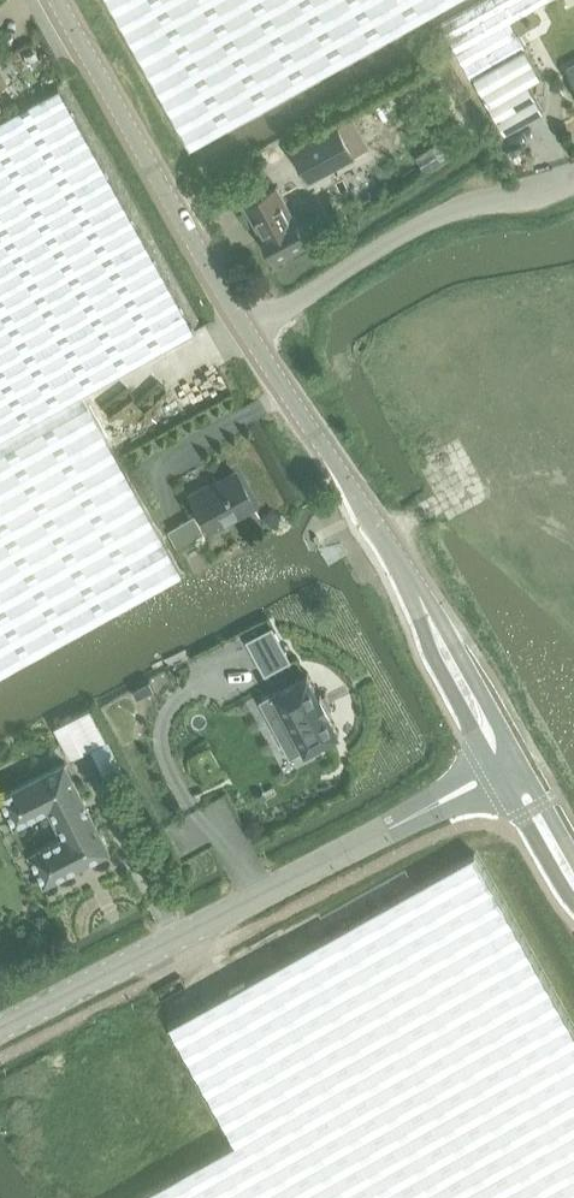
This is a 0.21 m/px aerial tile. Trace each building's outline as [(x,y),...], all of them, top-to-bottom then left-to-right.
[(191,144),(448,0),(110,0),(191,144)] [(573,20),(573,0),(484,0),(441,24),(471,78),(473,77),(504,131),(543,109),(528,83),(540,75),(524,48),(573,20)] [(2,669),(54,641),(179,571),(79,395),(78,393),(190,330),(55,84),(0,115),(0,670),(2,669)] [(337,125),(293,150),(312,183),(356,158),(355,157),(369,149),(352,120),(338,128),(337,125)] [(245,204),(269,245),(276,258),(305,241),(277,187),(245,204)] [(208,529),(252,504),(234,471),(207,486),(205,484),(188,494),(208,529)] [(193,514),(180,522),(190,540),(203,532),(193,514)] [(273,625),(247,639),(265,673),(291,659),(273,625)] [(275,692),(270,694),(279,711),(270,716),(282,738),(296,730),(305,747),(306,749),(340,731),(331,713),(329,711),(332,709),(321,690),(319,692),(308,672),(274,690),(275,692)] [(120,717),(138,707),(133,699),(115,709),(120,717)] [(55,725),(72,758),(109,740),(92,707),(55,725)] [(47,807),(62,836),(32,852),(46,880),(110,848),(66,761),(2,794),(17,822),(47,807)] [(133,1197),(573,1197),(573,1028),(475,852),(171,1022),(237,1140),(133,1197)]
